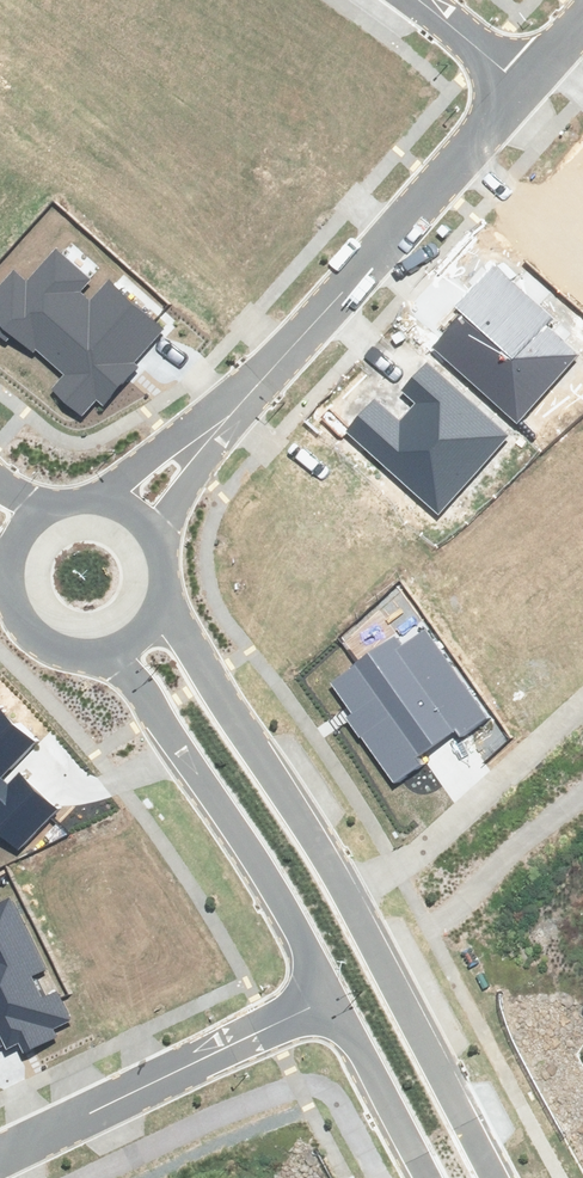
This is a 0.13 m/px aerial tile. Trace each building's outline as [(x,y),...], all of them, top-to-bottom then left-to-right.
[(82,412),(95,397),(102,403),(135,366),(132,362),(161,329),(108,283),(101,291),(56,251),(27,284),(14,273),(0,288),(0,340),(4,343),(12,335),(34,354),(37,351),(64,375),(53,387),(82,412)] [(551,316),(493,264),(455,306),(463,314),(433,347),(516,421),(576,355),(543,325),(551,316)] [(375,402),(347,432),(436,512),(505,437),(426,366),(402,392),(415,403),(397,422),(375,402)] [(348,718),(391,781),(419,762),(414,756),(456,728),(461,735),(488,717),(428,629),(402,646),(397,638),(334,681),(355,713),(348,718)] [(33,741),(0,709),(0,776),(33,741)] [(16,849),(54,809),(18,774),(7,786),(0,780),(0,833),(16,849)] [(10,899),(0,904),(0,1042),(3,1041),(8,1050),(20,1044),(23,1051),(55,1034),(52,1028),(70,1019),(58,993),(43,1001),(30,976),(45,968),(10,899)]
